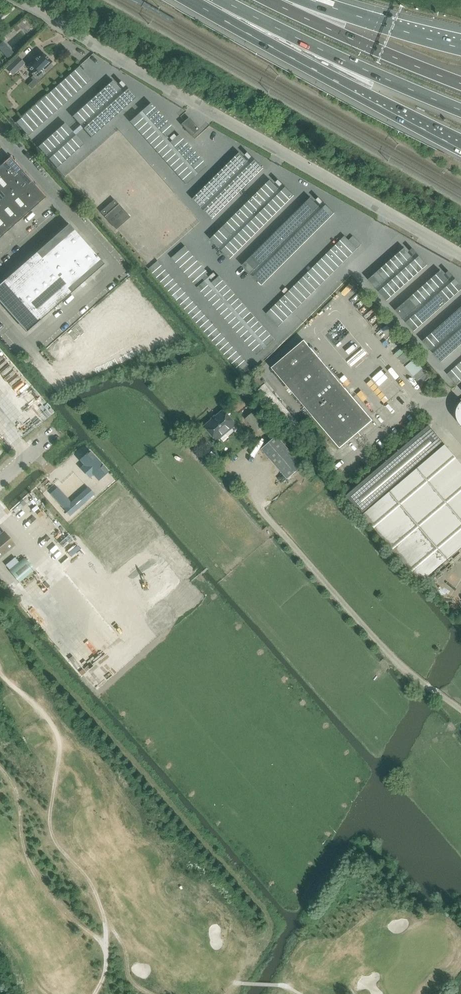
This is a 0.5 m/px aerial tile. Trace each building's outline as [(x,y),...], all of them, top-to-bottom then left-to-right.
[(3,41),(0,44),(0,50),(10,61),(16,55),(3,41)] [(35,78),(51,62),(42,53),(27,67),(34,74),(30,78),(32,80),(27,85),(31,89),(39,81),(35,78)] [(13,77),(25,64),(17,57),(5,69),(13,77)] [(91,80),(79,66),(74,71),(86,84),(91,80)] [(86,84),(74,71),(69,75),(81,88),(86,84)] [(81,88),(69,75),(64,79),(76,93),(81,88)] [(76,93),(64,79),(60,84),(72,97),(76,93)] [(91,138),(136,98),(121,81),(116,85),(112,81),(72,117),(91,138)] [(72,97),(60,84),(55,88),(67,101),(72,97)] [(67,101),(55,88),(50,92),(62,106),(67,101)] [(62,106),(50,92),(45,96),(57,110),(62,106)] [(57,110),(45,96),(40,101),(52,114),(57,110)] [(52,114),(40,101),(35,105),(47,119),(52,114)] [(206,166),(178,134),(171,141),(167,137),(174,130),(150,103),(129,122),(186,185),(206,166)] [(47,119),(35,105),(31,109),(43,123),(47,119)] [(43,123),(31,109),(26,114),(38,127),(43,123)] [(38,127),(26,114),(21,118),(33,131),(38,127)] [(33,131),(21,118),(16,122),(28,136),(33,131)] [(184,122),(181,124),(191,136),(199,130),(188,118),(184,122)] [(56,168),(83,144),(65,123),(38,147),(56,168)] [(192,199),(212,219),(263,169),(252,157),(248,161),(239,153),(192,199)] [(10,157),(0,166),(0,172),(9,182),(22,171),(10,157)] [(35,185),(28,177),(22,171),(9,182),(15,189),(22,196),(35,185)] [(9,182),(0,172),(0,193),(4,198),(15,189),(9,182)] [(270,180),(210,239),(230,259),(294,196),(283,184),(279,189),(270,180)] [(45,197),(35,185),(22,196),(33,209),(45,197)] [(33,209),(22,196),(15,189),(4,198),(22,218),(33,209)] [(311,198),(242,265),(262,285),(317,230),(326,222),(334,213),(319,197),(314,202),(311,198)] [(4,198),(0,202),(0,214),(12,227),(22,218),(4,198)] [(129,217),(118,205),(119,205),(118,204),(114,200),(100,212),(115,229),(129,217)] [(0,214),(0,235),(1,237),(12,227),(0,214)] [(86,244),(68,224),(52,238),(70,258),(86,244)] [(345,236),(340,241),(353,253),(357,249),(349,240),(345,236)] [(353,236),(349,240),(357,249),(361,245),(353,236)] [(70,258),(52,238),(36,252),(53,273),(70,258)] [(340,241),(335,245),(348,258),(353,253),(340,241)] [(104,264),(86,244),(70,258),(87,279),(104,264)] [(335,245),(331,250),(343,262),(348,258),(335,245)] [(185,246),(172,258),(176,263),(189,251),(185,246)] [(404,248),(368,280),(387,301),(427,265),(413,248),(408,252),(404,248)] [(331,250),(326,254),(339,267),(343,262),(331,250)] [(189,251),(176,263),(180,268),(194,256),(189,251)] [(53,273),(36,252),(0,284),(0,303),(15,320),(16,319),(27,331),(71,293),(53,273)] [(326,254),(321,259),(334,272),(339,267),(326,254)] [(194,256),(180,268),(184,273),(198,261),(194,256)] [(87,279),(70,258),(53,273),(71,293),(87,279)] [(321,259),(317,263),(330,276),(334,272),(321,259)] [(158,261),(149,269),(153,273),(162,265),(158,261)] [(198,261),(184,273),(189,278),(202,266),(198,261)] [(317,263),(312,268),(325,281),(330,276),(317,263)] [(162,265),(153,273),(157,278),(166,270),(162,265)] [(202,266),(189,278),(193,282),(206,271),(202,266)] [(312,268),(308,273),(320,285),(325,281),(312,268)] [(166,270),(157,278),(161,282),(170,274),(166,270)] [(206,271),(193,282),(197,287),(211,275),(206,271)] [(395,310),(414,331),(460,290),(460,285),(449,271),(444,275),(440,271),(395,310)] [(308,273),(303,277),(316,290),(320,285),(308,273)] [(170,274),(161,282),(165,287),(174,279),(170,274)] [(303,277),(298,282),(311,295),(316,290),(303,277)] [(174,279),(165,287),(169,291),(178,284),(174,279)] [(298,282),(294,286),(306,299),(311,295),(298,282)] [(178,284),(169,291),(173,296),(182,288),(178,284)] [(294,286),(289,291),(302,304),(306,299),(294,286)] [(182,288),(173,296),(177,300),(186,293),(182,288)] [(289,291),(285,296),(297,308),(302,304),(289,291)] [(186,293),(177,300),(181,305),(190,297),(186,293)] [(285,296),(280,300),(293,313),(297,308),(285,296)] [(190,297),(181,305),(185,309),(193,302),(190,297)] [(280,300),(275,305),(288,318),(293,313),(280,300)] [(193,302),(185,309),(188,314),(197,306),(193,302)] [(275,305),(271,309),(283,322),(288,318),(275,305)] [(197,306),(188,314),(192,319),(201,311),(197,306)] [(422,341),(441,362),(460,345),(460,307),(422,341)] [(271,309),(266,314),(279,326),(283,322),(271,309)] [(201,311),(192,319),(196,323),(205,315),(201,311)] [(205,315),(196,323),(200,328),(209,320),(205,315)] [(209,320),(200,328),(204,332),(213,324),(209,320)] [(213,324),(204,332),(208,337),(217,329),(213,324)] [(217,329),(208,337),(212,341),(221,333),(217,329)] [(221,333),(212,341),(216,346),(225,338),(221,333)] [(225,338),(216,346),(220,350),(229,342),(225,338)] [(372,420),(304,340),(272,368),(340,448),(354,436),(357,439),(360,436),(358,433),(372,420)] [(229,342),(220,350),(224,355),(233,347),(229,342)] [(233,347),(224,355),(228,359),(237,351),(233,347)] [(237,351),(228,359),(232,364),(241,356),(237,351)] [(407,351),(398,358),(402,363),(411,355),(407,351)] [(25,364),(31,359),(28,355),(22,360),(25,364)] [(411,355),(402,363),(405,367),(414,359),(411,355)] [(241,356),(232,364),(236,368),(245,360),(241,356)] [(245,360),(236,368),(240,373),(249,365),(245,360)] [(451,370),(460,381),(460,380),(460,372),(456,366),(451,370)] [(422,368),(413,376),(417,381),(426,373),(422,368)] [(451,370),(447,374),(456,384),(460,381),(451,370)] [(426,373),(417,381),(421,385),(430,377),(426,373)] [(217,439),(235,424),(238,428),(237,429),(237,430),(239,428),(223,410),(205,426),(221,444),(222,443),(222,442),(221,443),(217,439)] [(266,422),(255,411),(246,419),(256,431),(266,422)] [(428,425),(345,496),(421,583),(460,548),(460,464),(428,425)] [(303,466),(277,436),(261,450),(287,480),(303,466)] [(89,452),(80,460),(85,465),(81,468),(89,477),(95,472),(100,478),(107,471),(89,452)] [(56,489),(50,494),(70,516),(94,495),(88,489),(70,505),(56,489)] [(13,546),(14,545),(3,533),(0,535),(0,556),(13,546)]
